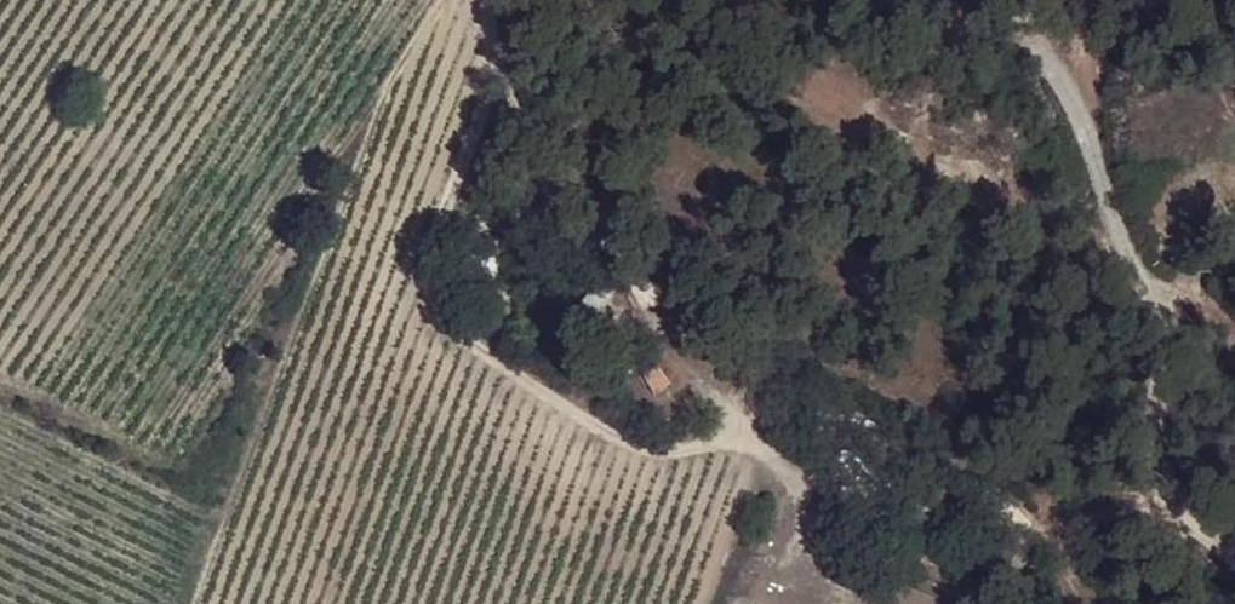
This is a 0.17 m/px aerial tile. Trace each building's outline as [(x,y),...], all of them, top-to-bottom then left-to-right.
[(652,373),(663,363),(650,347),(637,357),(652,373)]
